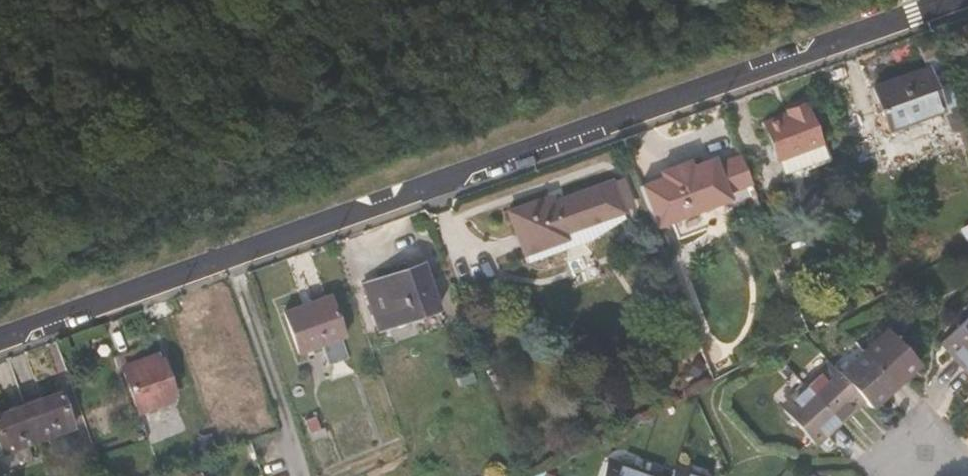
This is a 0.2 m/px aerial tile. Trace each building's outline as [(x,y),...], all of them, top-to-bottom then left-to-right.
[(954,96),(962,93),(947,49),(937,52),(893,67),(908,112),(954,96)] [(804,157),(849,141),(830,83),(828,84),(826,80),(806,88),(807,90),(783,99),(796,138),(798,138),(804,157)] [(744,173),(772,164),(762,135),(735,144),(744,173)] [(747,182),(744,173),(735,144),(733,139),(708,147),(706,144),(678,153),(679,157),(656,164),(671,207),(747,182)] [(578,215),(637,196),(627,166),(568,186),(566,179),(546,186),(560,228),(580,221),(578,215)] [(539,235),(560,228),(546,186),(526,192),(539,235)] [(428,257),(440,251),(437,244),(424,250),(428,257)] [(440,293),(456,285),(440,251),(428,257),(424,250),(382,268),(400,309),(440,293)] [(318,341),(366,321),(349,282),(301,303),(318,341)] [(878,347),(904,377),(928,355),(902,326),(878,347)] [(130,349),(150,399),(188,385),(169,334),(130,349)] [(882,397),(904,377),(878,347),(855,367),(877,391),(882,397)] [(851,414),(877,391),(855,367),(844,354),(817,379),(851,414)] [(45,422),(80,409),(67,375),(32,388),(45,422)] [(827,436),(851,414),(817,379),(793,401),(827,436)] [(45,422),(32,388),(0,400),(0,408),(10,434),(45,422)] [(323,415),(333,411),(327,395),(317,398),(323,415)] [(328,428),(338,425),(333,411),(323,415),(328,428)] [(642,465),(615,455),(607,475),(639,475),(642,465)] [(814,463),(800,475),(826,475),(814,463)] [(642,465),(639,475),(671,475),(642,465)] [(687,466),(684,475),(712,475),(687,466)]
